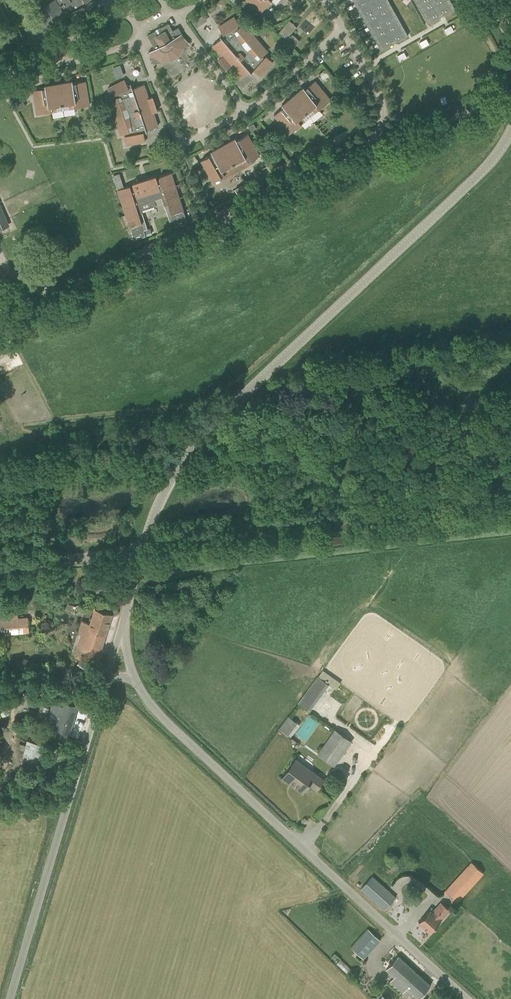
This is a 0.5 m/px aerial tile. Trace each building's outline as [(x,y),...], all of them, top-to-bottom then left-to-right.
[(48,2),(36,8),(50,33),(98,6),(94,0),(47,0),(48,2)] [(262,11),(272,0),(249,0),(262,11)] [(354,0),(381,50),(408,35),(389,0),(354,0)] [(450,0),(415,0),(428,24),(455,9),(450,0)] [(193,20),(196,26),(208,19),(204,14),(193,20)] [(237,26),(240,24),(235,16),(219,27),(223,34),(221,35),(220,36),(222,37),(212,45),(222,56),(219,59),(223,64),(256,37),(244,23),(238,28),(237,26)] [(287,37),(296,24),(289,19),(280,32),(287,37)] [(155,48),(149,51),(149,52),(150,51),(152,55),(152,56),(154,63),(161,61),(170,60),(179,56),(184,48),(190,43),(185,37),(184,37),(182,34),(182,33),(178,27),(173,30),(169,23),(147,35),(155,48)] [(447,34),(454,30),(451,25),(444,29),(447,34)] [(256,37),(223,64),(229,70),(232,68),(241,79),(250,71),(252,73),(252,72),(250,69),(251,67),(260,76),(273,61),(266,55),(264,58),(262,56),(268,51),(256,37)] [(427,38),(420,42),(423,47),(430,43),(427,38)] [(400,61),(407,57),(404,52),(397,55),(400,61)] [(117,97),(109,99),(115,117),(155,103),(152,96),(149,97),(144,84),(133,88),(132,86),(131,86),(129,87),(125,79),(108,88),(112,96),(115,95),(117,97)] [(73,83),(73,80),(59,83),(64,109),(90,105),(85,81),(73,83)] [(304,87),(293,95),(311,116),(331,99),(315,81),(305,89),(304,87)] [(64,109),(59,83),(45,85),(45,88),(33,90),(37,114),(64,109)] [(293,95),(282,105),(284,107),(274,115),(290,134),(311,116),(293,95)] [(155,103),(115,117),(121,134),(128,132),(129,134),(125,135),(127,144),(146,141),(143,128),(146,128),(147,132),(147,131),(147,129),(158,125),(154,112),(157,111),(155,103)] [(257,128),(254,123),(249,126),(252,131),(257,128)] [(236,137),(224,144),(238,170),(256,161),(254,158),(260,155),(248,134),(237,140),(236,137)] [(238,170),(224,144),(211,151),(212,153),(201,160),(213,181),(219,178),(221,180),(238,170)] [(183,210),(171,172),(159,176),(160,178),(157,179),(156,175),(132,183),(134,187),(131,188),(130,185),(118,189),(130,227),(142,223),(139,213),(143,212),(140,203),(162,196),(165,205),(168,204),(171,214),(183,210)] [(10,224),(0,203),(0,229),(10,224)] [(97,663),(100,653),(112,613),(95,608),(90,623),(83,621),(79,633),(80,634),(75,649),(74,649),(72,655),(97,663)] [(29,632),(28,618),(0,620),(0,634),(29,632)] [(310,711),(329,684),(318,676),(298,703),(310,711)] [(54,698),(48,720),(55,722),(52,734),(68,739),(78,705),(54,698)] [(289,716),(279,729),(288,736),(298,723),(289,716)] [(352,741),(335,729),(318,753),(334,765),(352,741)] [(41,770),(47,745),(28,740),(21,765),(41,770)] [(293,785),(303,792),(309,783),(317,789),(324,780),(296,759),(284,775),(295,783),(293,785)] [(445,892),(457,902),(484,873),(472,862),(445,892)] [(372,876),(361,888),(385,910),(396,897),(372,876)] [(419,922),(430,932),(441,920),(450,910),(441,902),(432,912),(429,910),(419,922)] [(363,959),(380,940),(368,929),(351,947),(363,959)] [(398,956),(387,969),(395,976),(390,981),(403,992),(407,987),(419,998),(430,985),(398,956)]
